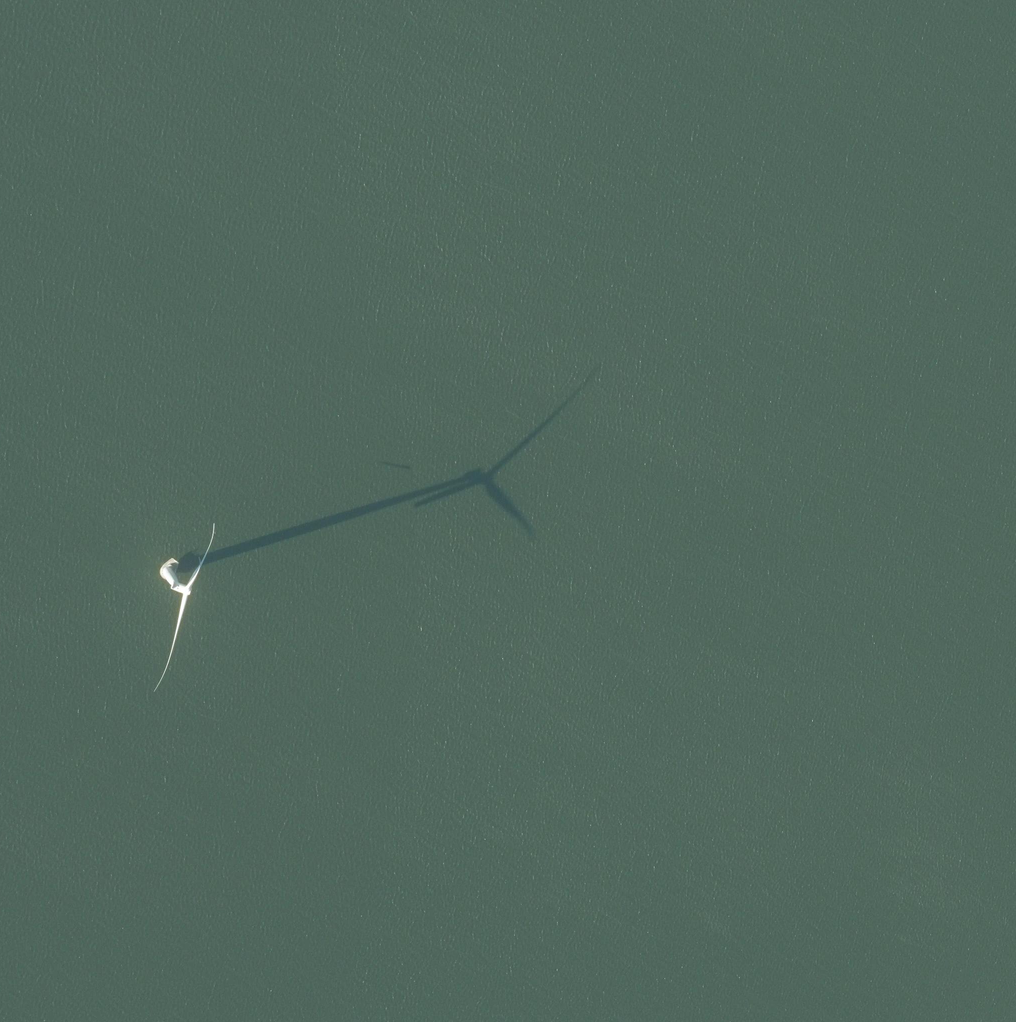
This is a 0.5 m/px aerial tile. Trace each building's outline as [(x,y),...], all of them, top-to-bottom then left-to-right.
[(170,568),(168,567),(166,567),(164,568),(163,569),(162,571),(162,573),(163,575),(165,576),(166,577),(168,577),(170,576),(171,574),(172,572),(172,571),(171,569),(170,568)]
